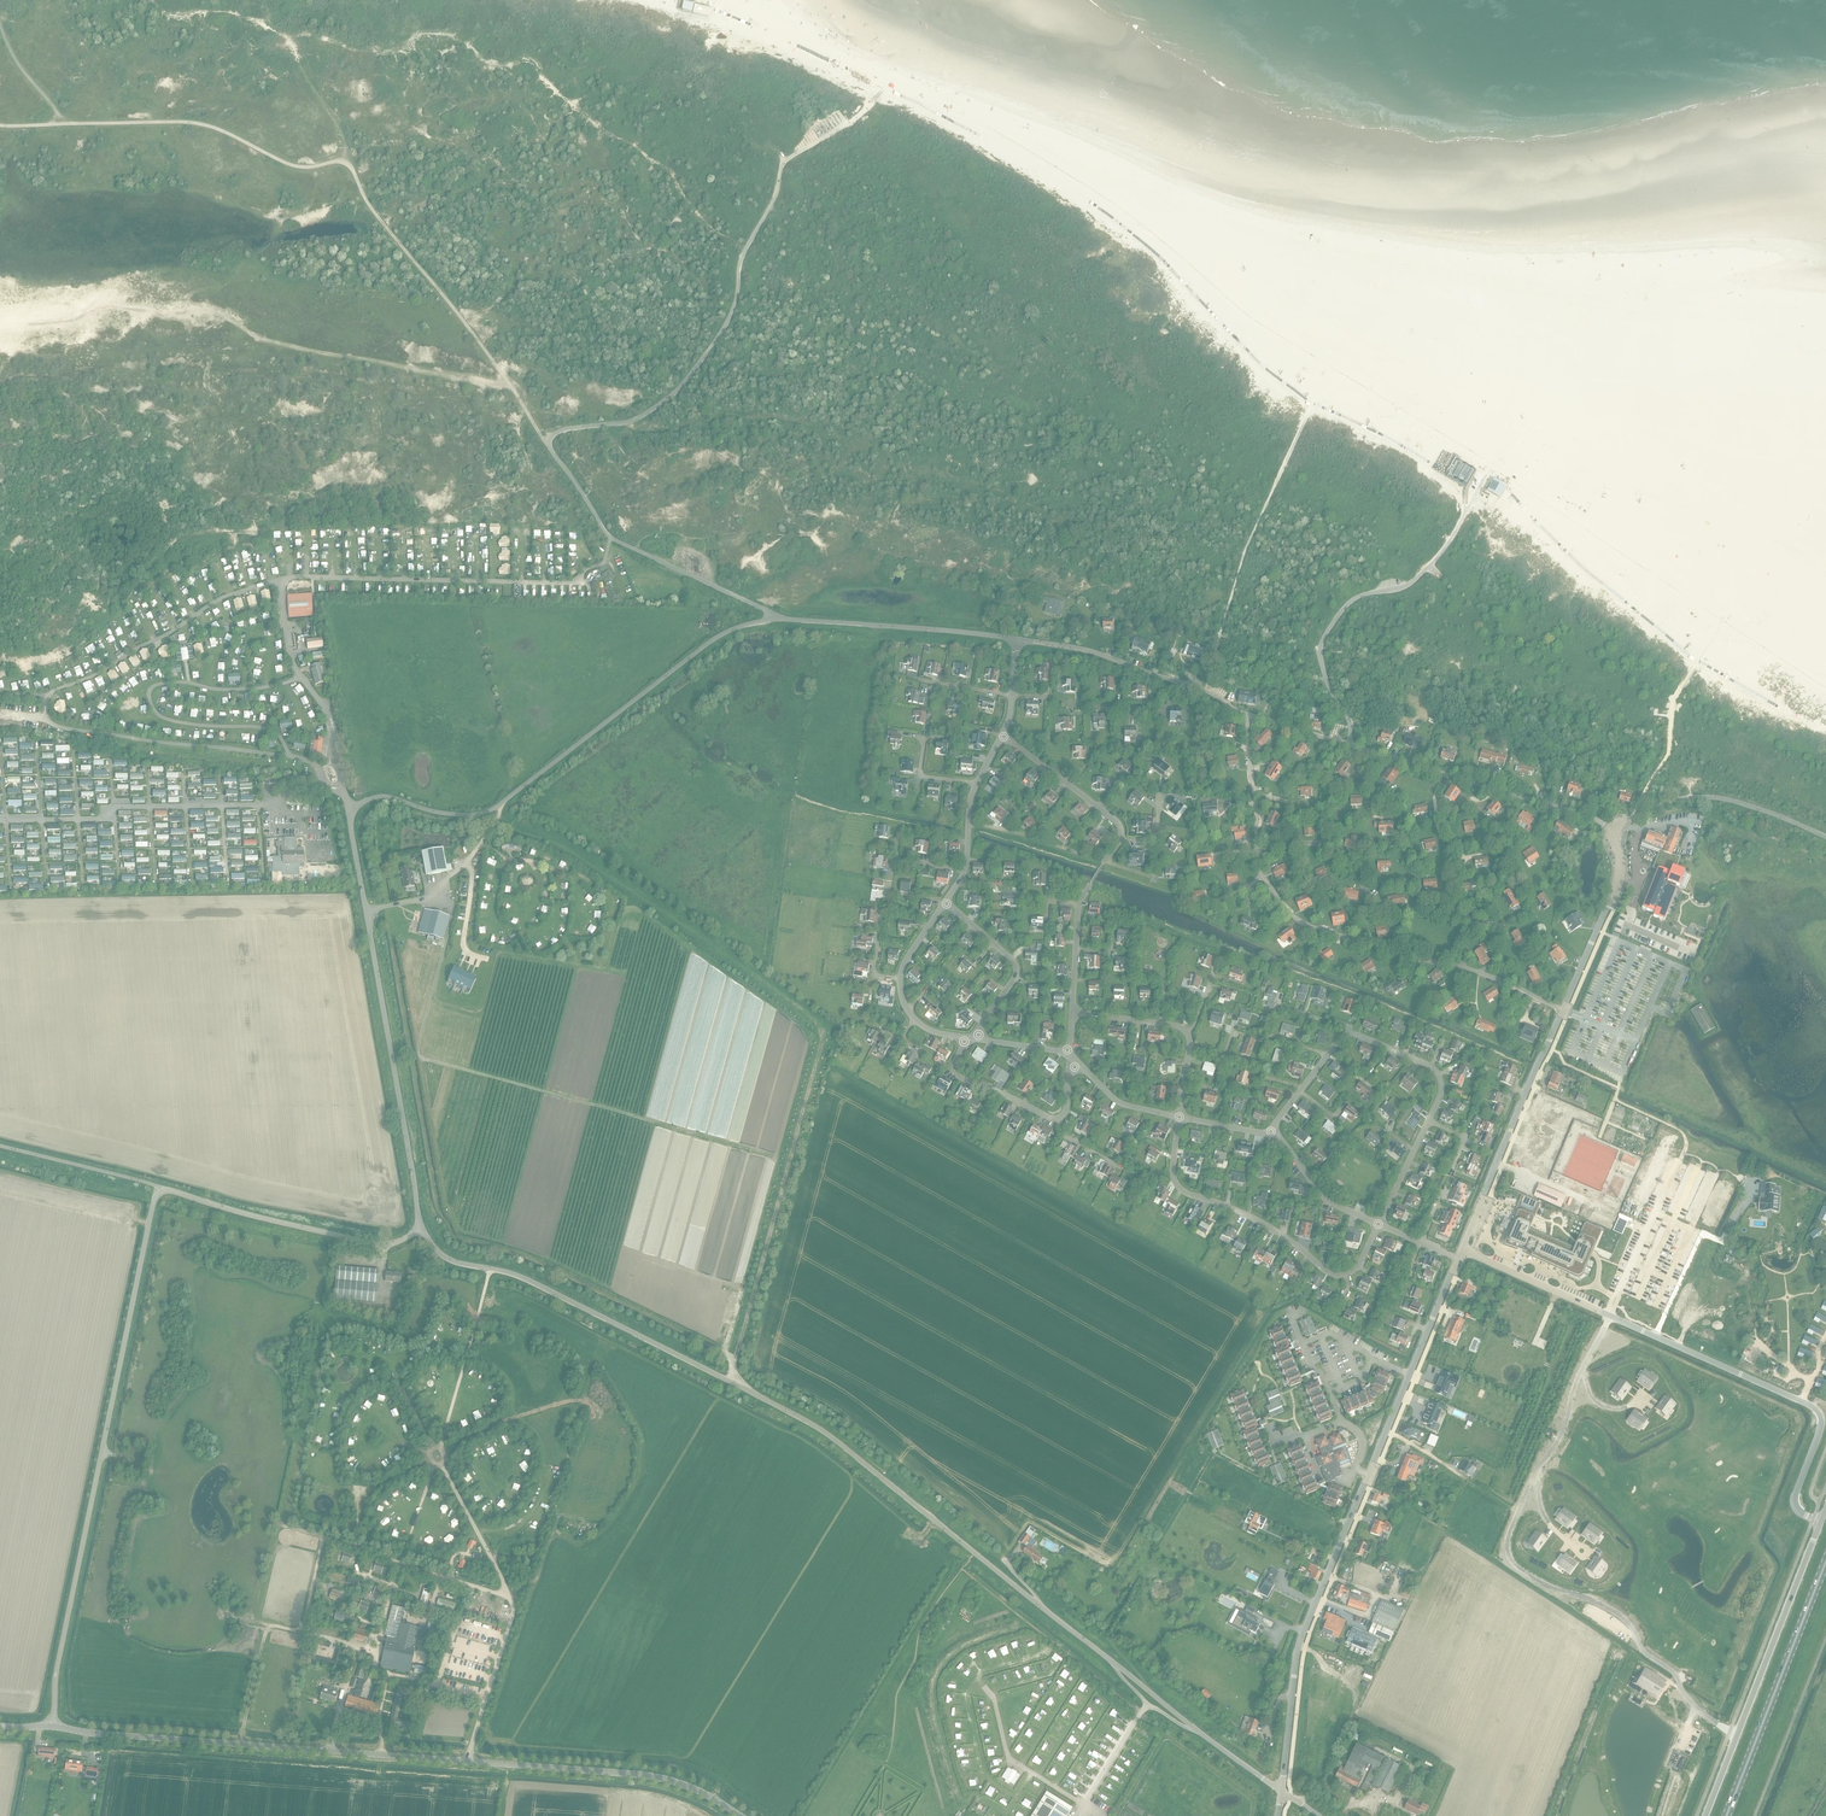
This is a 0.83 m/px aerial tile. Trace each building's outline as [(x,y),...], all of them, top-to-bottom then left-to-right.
[(666,2),(665,9),(676,12),(677,5),(666,2)] [(714,21),(726,23),(728,12),(716,10),(714,21)] [(1456,459),(1446,476),(1466,487),(1476,471),(1456,459)] [(1494,481),(1489,491),(1500,497),(1505,487),(1494,481)] [(290,616),(311,615),(309,596),(289,597),(290,616)] [(1060,616),(1063,603),(1044,598),(1043,601),(1049,603),(1048,607),(1046,607),(1045,612),(1060,616)] [(1103,619),(1103,629),(1112,629),(1112,619),(1103,619)] [(1151,643),(1136,637),(1132,649),(1141,652),(1142,649),(1148,651),(1151,643)] [(306,640),(308,650),(323,648),(321,638),(306,640)] [(1195,658),(1200,660),(1203,650),(1199,648),(1196,646),(1195,647),(1193,646),(1194,644),(1188,642),(1187,644),(1191,646),(1187,656),(1192,657),(1191,658),(1195,659),(1195,658)] [(176,647),(178,658),(193,655),(191,644),(176,647)] [(916,672),(919,661),(918,660),(918,657),(910,655),(909,659),(906,658),(905,664),(909,665),(908,670),(916,672)] [(938,676),(940,664),(927,662),(926,668),(930,668),(929,674),(938,676)] [(319,667),(322,667),(321,663),(311,665),(313,669),(311,670),(315,685),(324,682),(319,667)] [(954,663),(953,669),(956,670),(955,675),(966,677),(968,666),(954,663)] [(997,682),(999,671),(986,669),(985,675),(989,675),(988,681),(997,682)] [(1048,680),(1049,669),(1036,669),(1036,674),(1039,674),(1039,680),(1048,680)] [(1113,689),(1113,678),(1101,677),(1101,683),(1104,683),(1104,689),(1113,689)] [(1075,692),(1075,681),(1063,680),(1062,686),(1066,686),(1066,692),(1075,692)] [(1145,698),(1146,686),(1133,686),(1133,692),(1136,692),(1136,697),(1145,698)] [(909,702),(915,703),(923,704),(924,698),(919,697),(919,692),(907,690),(906,695),(910,696),(909,702)] [(1256,694),(1240,692),(1239,697),(1238,702),(1243,703),(1255,704),(1255,700),(1256,700),(1256,699),(1256,694)] [(993,710),(995,701),(984,699),(984,698),(980,697),(979,704),(982,704),(982,708),(993,710)] [(958,716),(960,704),(949,701),(948,710),(953,711),(953,715),(958,716)] [(1038,715),(1038,702),(1027,702),(1026,711),(1032,711),(1032,714),(1038,715)] [(1181,721),(1182,709),(1170,708),(1170,717),(1176,718),(1175,721),(1181,721)] [(926,713),(915,711),(914,711),(913,716),(916,717),(915,723),(924,724),(926,713)] [(1105,727),(1105,715),(1094,714),(1093,723),(1099,723),(1099,727),(1105,727)] [(1310,727),(1320,728),(1321,722),(1322,722),(1323,716),(1314,716),(1314,721),(1310,721),(1310,727)] [(1072,730),(1072,719),(1059,718),(1059,724),(1063,724),(1063,730),(1072,730)] [(1236,738),(1238,727),(1225,725),(1223,736),(1236,738)] [(1136,741),(1136,728),(1125,728),(1125,737),(1130,737),(1130,741),(1136,741)] [(1383,730),(1381,737),(1379,737),(1378,740),(1382,742),(1382,739),(1390,741),(1392,733),(1387,731),(1387,729),(1384,728),(1383,730)] [(1255,739),(1257,741),(1256,741),(1258,743),(1257,743),(1259,744),(1261,746),(1266,742),(1264,741),(1267,739),(1268,740),(1272,735),(1267,729),(1260,736),(1259,735),(1255,739)] [(985,746),(986,735),(973,733),(973,739),(976,739),(976,745),(985,746)] [(1420,749),(1423,739),(1406,734),(1403,745),(1420,749)] [(901,745),(902,736),(891,735),(890,744),(901,745)] [(312,754),(321,755),(323,737),(319,737),(318,742),(314,741),(312,754)] [(947,755),(947,754),(948,741),(952,742),(953,737),(946,737),(946,741),(937,740),(936,749),(942,750),(941,754),(947,755)] [(1302,756),(1307,747),(1301,743),(1297,749),(1295,747),(1293,751),(1302,756)] [(1086,759),(1086,748),(1073,747),(1073,753),(1077,753),(1077,759),(1086,759)] [(1448,751),(1447,751),(1443,749),(1440,757),(1454,761),(1457,751),(1448,748),(1448,751)] [(1504,766),(1507,754),(1498,751),(1498,754),(1482,749),(1478,760),(1479,761),(1480,757),(1491,761),(1490,764),(1491,761),(1496,762),(1496,760),(1504,763),(1503,766),(1504,766)] [(1011,766),(1017,757),(1009,751),(1004,758),(1007,760),(1006,762),(1011,766)] [(1231,765),(1238,764),(1237,756),(1227,757),(1229,768),(1232,767),(1231,765)] [(977,763),(973,763),(973,761),(962,759),(961,768),(976,770),(977,763)] [(1125,774),(1131,765),(1123,759),(1118,766),(1121,768),(1120,770),(1125,774)] [(1159,759),(1154,765),(1157,768),(1156,770),(1163,776),(1170,767),(1159,759)] [(913,773),(914,761),(901,760),(901,766),(904,766),(904,772),(913,773)] [(1350,766),(1342,760),(1335,771),(1343,777),(1350,766)] [(1268,770),(1265,775),(1270,778),(1272,774),(1275,776),(1281,767),(1273,762),(1270,767),(1269,767),(1267,770),(1268,770)] [(1534,768),(1524,766),(1524,765),(1520,764),(1518,772),(1528,775),(1529,771),(1533,771),(1534,768)] [(1392,784),(1399,773),(1389,767),(1383,777),(1392,784)] [(1032,769),(1027,775),(1024,779),(1030,783),(1031,782),(1034,784),(1040,775),(1032,769)] [(892,780),(897,781),(896,790),(901,790),(901,794),(907,795),(908,782),(900,781),(900,777),(892,776),(892,780)] [(994,776),(988,785),(996,791),(1002,783),(1004,784),(1006,781),(1001,777),(999,780),(994,776)] [(1105,790),(1106,779),(1094,778),(1093,784),(1097,784),(1096,790),(1105,790)] [(1581,788),(1578,787),(1579,783),(1570,781),(1567,792),(1572,793),(1572,794),(1572,793),(1579,795),(1581,788)] [(928,784),(927,797),(934,798),(934,796),(939,796),(940,786),(928,784)] [(1313,792),(1313,787),(1301,787),(1301,796),(1316,795),(1316,792),(1313,792)] [(1454,802),(1461,791),(1455,787),(1447,798),(1454,802)] [(1139,805),(1144,797),(1135,790),(1128,800),(1132,804),(1134,801),(1139,805)] [(1052,806),(1059,797),(1050,791),(1045,798),(1049,800),(1047,802),(1052,806)] [(1630,802),(1632,795),(1629,794),(1628,796),(1621,793),(1620,799),(1630,802)] [(956,809),(957,796),(946,795),(945,804),(951,805),(950,808),(956,809)] [(1351,805),(1361,804),(1361,796),(1350,797),(1351,805)] [(1179,811),(1183,806),(1173,798),(1168,804),(1173,807),(1170,811),(1175,815),(1178,811),(1179,811)] [(1217,801),(1212,801),(1212,803),(1203,804),(1204,813),(1214,812),(1218,812),(1217,801)] [(1487,808),(1494,814),(1495,815),(1501,807),(1493,801),(1491,803),(1489,805),(1487,808)] [(1081,818),(1088,809),(1079,803),(1074,810),(1078,812),(1076,814),(1081,818)] [(1424,813),(1428,812),(1426,803),(1422,804),(1422,805),(1414,807),(1415,809),(1413,809),(1414,814),(1423,812),(1424,813)] [(1000,822),(1007,813),(999,807),(994,813),(997,816),(995,818),(1000,822)] [(1273,810),(1266,821),(1274,826),(1281,815),(1273,810)] [(1523,812),(1517,819),(1516,821),(1519,823),(1521,820),(1529,826),(1526,829),(1529,832),(1533,827),(1530,825),(1534,820),(1523,812)] [(1030,832),(1037,823),(1029,817),(1024,823),(1027,826),(1025,828),(1030,832)] [(1468,830),(1475,829),(1473,820),(1463,822),(1465,832),(1468,831),(1468,830)] [(1566,825),(1560,820),(1559,821),(1558,821),(1557,822),(1558,823),(1556,826),(1554,829),(1560,833),(1561,832),(1568,838),(1571,834),(1572,835),(1573,833),(1572,833),(1573,832),(1569,829),(1569,828),(1566,825)] [(1146,834),(1146,822),(1134,821),(1133,827),(1137,827),(1137,833),(1146,834)] [(1394,822),(1375,822),(1375,827),(1380,827),(1380,833),(1394,832),(1394,822)] [(876,825),(876,831),(880,832),(879,837),(888,839),(890,827),(881,826),(876,825)] [(1314,829),(1313,825),(1304,826),(1305,836),(1312,836),(1312,830),(1314,829)] [(1064,842),(1071,833),(1063,827),(1058,833),(1061,836),(1059,838),(1064,842)] [(1243,839),(1245,838),(1244,829),(1244,827),(1240,827),(1240,829),(1238,830),(1237,827),(1231,828),(1232,831),(1234,831),(1235,839),(1243,838),(1243,839)] [(1641,843),(1663,852),(1667,854),(1666,855),(1669,856),(1670,855),(1671,855),(1675,845),(1681,831),(1678,830),(1671,827),(1667,836),(1654,831),(1653,834),(1649,832),(1647,835),(1646,835),(1645,837),(1646,838),(1645,841),(1643,840),(1641,843)] [(1095,846),(1103,836),(1094,829),(1088,836),(1093,840),(1090,843),(1095,846)] [(1174,852),(1182,842),(1173,835),(1167,842),(1171,846),(1169,849),(1174,852)] [(1356,841),(1356,837),(1352,836),(1351,840),(1346,839),(1344,847),(1354,849),(1356,841)] [(297,848),(297,838),(284,838),(278,838),(278,857),(272,857),(273,871),(283,871),(283,875),(298,875),(298,868),(304,868),(304,863),(303,851),(303,848),(297,848)] [(945,838),(945,842),(950,843),(949,852),(948,856),(954,857),(954,856),(958,857),(960,844),(951,843),(952,839),(945,838)] [(1434,849),(1434,850),(1434,852),(1437,851),(1435,839),(1425,841),(1426,850),(1434,849)] [(915,846),(919,847),(918,852),(927,854),(929,842),(916,841),(915,846)] [(505,842),(500,845),(502,850),(506,848),(517,850),(519,853),(523,849),(519,845),(505,842)] [(443,847),(421,851),(426,875),(452,870),(451,864),(446,865),(443,847)] [(1530,864),(1539,858),(1532,847),(1523,853),(1530,864)] [(1143,864),(1144,851),(1133,850),(1132,859),(1138,860),(1137,864),(1143,864)] [(1671,855),(1670,855),(1669,856),(1666,855),(1667,854),(1664,852),(1657,868),(1656,872),(1658,872),(1649,894),(1647,899),(1645,899),(1642,906),(1647,908),(1647,910),(1648,910),(1650,908),(1655,910),(1653,916),(1659,918),(1660,917),(1662,918),(1665,919),(1667,913),(1665,912),(1676,885),(1678,886),(1684,872),(1673,867),(1677,857),(1671,855)] [(1196,854),(1198,867),(1209,866),(1207,853),(1196,854)] [(875,856),(874,867),(877,868),(886,869),(888,858),(879,856),(875,856)] [(1483,865),(1489,864),(1487,857),(1480,858),(1480,857),(1474,858),(1475,865),(1483,864),(1483,865)] [(1382,867),(1391,867),(1390,861),(1377,862),(1378,868),(1379,868),(1379,872),(1382,872),(1382,867)] [(983,873),(983,864),(973,863),(973,872),(983,873)] [(1014,872),(1014,863),(1005,863),(1004,872),(1014,872)] [(1283,875),(1286,874),(1282,865),(1274,868),(1275,870),(1273,871),(1278,881),(1284,877),(1283,875)] [(401,868),(404,888),(414,886),(412,871),(409,871),(408,866),(401,868)] [(1175,879),(1176,868),(1166,867),(1165,875),(1169,875),(1169,878),(1175,879)] [(1318,879),(1327,875),(1324,867),(1315,870),(1318,879)] [(938,871),(936,882),(948,884),(949,873),(938,871)] [(1045,885),(1046,874),(1033,873),(1033,879),(1037,879),(1036,884),(1045,885)] [(1227,874),(1228,881),(1228,883),(1237,882),(1236,873),(1227,874)] [(1425,886),(1433,886),(1433,888),(1437,888),(1436,879),(1425,880),(1425,886)] [(910,890),(911,881),(902,880),(900,889),(910,890)] [(883,891),(884,882),(873,881),(872,890),(872,891),(877,892),(877,891),(879,891),(879,890),(883,891)] [(1465,890),(1472,890),(1472,883),(1461,884),(1461,886),(1456,887),(1456,892),(1465,892),(1465,890)] [(1357,900),(1359,893),(1356,892),(1353,891),(1353,890),(1351,889),(1351,890),(1344,888),(1343,893),(1345,893),(1345,897),(1357,900)] [(1504,897),(1511,909),(1519,904),(1517,900),(1516,901),(1512,896),(1514,895),(1510,889),(1504,892),(1506,896),(1504,897)] [(1193,902),(1204,900),(1203,891),(1192,892),(1193,902)] [(1003,893),(1002,902),(1008,903),(1009,903),(1012,903),(1012,906),(1015,906),(1016,894),(1003,893)] [(1389,896),(1389,897),(1387,897),(1388,901),(1392,900),(1393,905),(1404,902),(1404,899),(1405,898),(1404,895),(1399,896),(1398,894),(1397,894),(1397,895),(1396,895),(1396,894),(1389,896)] [(1544,910),(1551,905),(1543,894),(1537,898),(1541,904),(1540,905),(1544,910)] [(1306,895),(1295,899),(1300,910),(1304,909),(1303,907),(1310,904),(1306,895)] [(979,907),(980,897),(971,896),(971,899),(970,899),(970,901),(969,900),(968,906),(970,906),(979,907)] [(930,910),(932,901),(922,900),(920,909),(920,911),(926,912),(926,910),(927,910),(930,910)] [(1099,916),(1100,903),(1090,903),(1090,912),(1095,912),(1095,916),(1099,916)] [(1061,917),(1064,917),(1063,918),(1064,918),(1064,921),(1070,921),(1071,909),(1061,908),(1061,917)] [(424,909),(418,933),(443,940),(449,916),(424,909)] [(874,922),(875,911),(862,909),(861,915),(866,915),(865,921),(874,922)] [(1343,912),(1335,913),(1331,914),(1333,926),(1338,925),(1338,923),(1345,922),(1343,912)] [(1577,918),(1580,917),(1580,916),(1579,917),(1577,913),(1567,919),(1571,926),(1569,927),(1569,928),(1570,927),(1572,931),(1572,932),(1582,925),(1577,918)] [(1243,916),(1240,924),(1251,929),(1252,928),(1256,930),(1258,925),(1254,923),(1255,922),(1243,916)] [(1043,930),(1043,918),(1032,917),(1031,926),(1037,926),(1037,930),(1043,930)] [(938,925),(945,931),(948,928),(951,931),(955,926),(952,923),(951,924),(944,918),(938,925)] [(1004,932),(1005,920),(996,920),(995,931),(1004,932)] [(910,927),(915,927),(917,927),(917,923),(899,921),(898,930),(909,931),(910,927)] [(1387,925),(1382,926),(1376,927),(1378,937),(1386,936),(1386,930),(1388,930),(1387,925)] [(1101,937),(1102,928),(1092,928),(1092,937),(1101,937)] [(1289,928),(1278,935),(1283,942),(1287,939),(1289,943),(1295,939),(1293,935),(1294,934),(1289,928)] [(1128,943),(1129,930),(1117,930),(1117,939),(1123,939),(1122,943),(1128,943)] [(1518,946),(1525,941),(1518,930),(1512,934),(1516,941),(1515,941),(1518,946)] [(867,947),(867,946),(872,947),(873,938),(865,937),(865,933),(862,933),(861,940),(857,939),(856,947),(866,948),(866,947),(867,947)] [(970,947),(976,940),(967,933),(961,939),(970,947)] [(1064,947),(1065,935),(1056,935),(1055,946),(1064,947)] [(1483,965),(1490,961),(1484,952),(1487,950),(1483,943),(1480,945),(1481,948),(1475,952),(1483,965)] [(1552,947),(1555,951),(1550,954),(1553,959),(1555,957),(1558,962),(1566,957),(1563,953),(1562,953),(1559,948),(1556,944),(1552,947)] [(932,962),(940,953),(933,946),(927,953),(931,957),(929,960),(932,962)] [(1322,953),(1320,951),(1318,952),(1324,961),(1326,959),(1333,954),(1329,948),(1324,951),(1324,952),(1322,953)] [(898,960),(899,951),(889,949),(888,958),(898,960)] [(1037,960),(1037,951),(1026,950),(1025,959),(1037,960)] [(1091,968),(1100,968),(1100,957),(1091,956),(1092,955),(1084,954),(1084,958),(1091,958),(1091,968)] [(1209,968),(1213,957),(1204,954),(1201,965),(1209,968)] [(995,969),(1001,962),(993,956),(988,963),(995,969)] [(1127,971),(1127,958),(1116,958),(1115,967),(1121,967),(1121,970),(1127,971)] [(863,976),(864,972),(868,973),(869,964),(864,963),(864,960),(858,959),(857,971),(856,976),(863,976)] [(966,973),(972,966),(965,959),(959,966),(966,973)] [(1365,973),(1370,970),(1374,967),(1369,959),(1364,962),(1365,963),(1362,964),(1360,965),(1365,973)] [(1067,976),(1068,966),(1059,965),(1058,968),(1058,969),(1057,969),(1056,975),(1058,975),(1067,976)] [(1527,973),(1531,978),(1535,986),(1539,984),(1540,984),(1540,983),(1542,982),(1538,976),(1539,975),(1533,965),(1529,967),(1531,970),(1527,973)] [(1232,967),(1229,975),(1234,977),(1235,978),(1235,979),(1241,981),(1243,974),(1241,973),(1242,970),(1232,967)] [(915,982),(915,981),(917,983),(920,981),(917,979),(921,975),(914,968),(908,975),(910,977),(911,978),(910,979),(914,983),(915,982)] [(1434,982),(1443,976),(1437,968),(1435,970),(1435,971),(1429,975),(1434,982)] [(453,969),(449,979),(455,982),(455,984),(463,987),(464,986),(471,989),(475,978),(453,969)] [(1197,989),(1201,978),(1189,974),(1187,979),(1191,980),(1189,986),(1197,989)] [(945,992),(951,985),(945,979),(938,986),(945,992)] [(1099,990),(1099,981),(1089,981),(1089,990),(1099,990)] [(1387,992),(1392,989),(1395,992),(1404,986),(1401,981),(1396,983),(1395,981),(1389,985),(1388,983),(1383,987),(1387,992)] [(992,995),(998,988),(990,982),(984,989),(992,995)] [(1304,1002),(1307,992),(1308,989),(1306,988),(1307,985),(1302,984),(1301,988),(1299,988),(1297,993),(1298,993),(1296,999),(1304,1002)] [(972,994),(962,985),(954,994),(957,997),(959,995),(966,1001),(972,994)] [(1038,998),(1039,986),(1029,985),(1028,994),(1034,994),(1034,998),(1038,998)] [(880,986),(879,997),(890,998),(890,999),(892,988),(880,986)] [(1124,996),(1124,987),(1114,986),(1114,995),(1124,996)] [(1268,995),(1266,1001),(1268,1002),(1267,1006),(1274,1008),(1275,1004),(1274,1003),(1277,994),(1273,993),(1273,991),(1273,987),(1269,988),(1268,989),(1267,994),(1268,995)] [(1315,987),(1311,998),(1321,1001),(1322,996),(1324,996),(1326,991),(1315,987)] [(1488,1001),(1498,994),(1494,987),(1483,994),(1488,1001)] [(1150,997),(1150,988),(1140,988),(1140,997),(1150,997)] [(1230,1001),(1233,993),(1222,989),(1219,998),(1230,1001)] [(863,1005),(864,995),(853,994),(852,1003),(856,1003),(856,1004),(857,1004),(857,1005),(863,1006),(863,1005)] [(1064,1004),(1064,995),(1054,994),(1054,1003),(1064,1004)] [(1453,1010),(1458,1007),(1452,998),(1448,1000),(1449,1002),(1442,1006),(1446,1013),(1452,1009),(1453,1010)] [(1347,999),(1343,1010),(1352,1014),(1356,1002),(1347,999)] [(1704,1033),(1714,1027),(1701,1004),(1691,1010),(1704,1033)] [(936,1019),(942,1013),(933,1005),(927,1012),(936,1019)] [(965,1013),(962,1011),(959,1014),(956,1014),(956,1020),(959,1020),(961,1021),(961,1022),(962,1023),(962,1022),(966,1026),(972,1019),(965,1013)] [(1213,1011),(1209,1022),(1221,1025),(1224,1014),(1213,1011)] [(1249,1021),(1251,1014),(1241,1011),(1239,1018),(1249,1021)] [(1008,1013),(1007,1022),(1008,1022),(1007,1024),(1013,1024),(1013,1023),(1014,1023),(1014,1022),(1017,1023),(1020,1023),(1021,1014),(1018,1013),(1008,1013)] [(1399,1032),(1403,1033),(1406,1027),(1402,1025),(1403,1023),(1399,1021),(1400,1019),(1395,1017),(1393,1022),(1394,1023),(1392,1029),(1399,1032)] [(1493,1032),(1496,1026),(1479,1018),(1476,1025),(1484,1029),(1484,1030),(1489,1032),(1490,1030),(1493,1032)] [(1374,1030),(1377,1023),(1366,1019),(1362,1026),(1374,1030)] [(1294,1035),(1296,1027),(1283,1023),(1280,1031),(1294,1035)] [(1053,1033),(1054,1024),(1044,1024),(1043,1032),(1042,1032),(1041,1039),(1046,1040),(1046,1033),(1053,1033)] [(1526,1024),(1521,1035),(1522,1035),(1529,1038),(1528,1040),(1532,1042),(1538,1030),(1537,1029),(1526,1024)] [(1108,1035),(1113,1035),(1124,1037),(1126,1029),(1109,1027),(1108,1035)] [(864,1037),(871,1041),(869,1044),(871,1045),(873,1042),(877,1044),(879,1040),(878,1039),(880,1035),(869,1028),(864,1037)] [(1160,1041),(1161,1033),(1149,1031),(1148,1039),(1160,1041)] [(1325,1045),(1328,1035),(1324,1034),(1324,1032),(1319,1031),(1318,1036),(1319,1036),(1317,1043),(1325,1045)] [(1424,1040),(1426,1035),(1426,1036),(1417,1032),(1413,1041),(1422,1045),(1424,1040)] [(1433,1043),(1429,1041),(1431,1037),(1426,1035),(1424,1040),(1422,1045),(1421,1048),(1430,1052),(1433,1043)] [(936,1051),(938,1048),(939,1047),(937,1047),(940,1042),(932,1037),(929,1042),(926,1040),(924,1044),(936,1051)] [(1249,1056),(1252,1048),(1255,1040),(1247,1038),(1242,1054),(1249,1056)] [(879,1040),(877,1044),(879,1045),(876,1049),(880,1051),(878,1054),(883,1057),(885,1054),(889,1046),(879,1040)] [(1454,1040),(1449,1050),(1453,1052),(1454,1050),(1458,1052),(1462,1043),(1454,1040)] [(1361,1048),(1359,1051),(1364,1054),(1363,1058),(1369,1060),(1370,1056),(1373,1049),(1371,1048),(1362,1044),(1361,1048)] [(1095,1046),(1095,1048),(1094,1050),(1093,1050),(1092,1055),(1097,1056),(1097,1054),(1104,1055),(1105,1047),(1095,1046)] [(938,1048),(936,1051),(938,1052),(934,1059),(938,1061),(939,1058),(944,1061),(949,1053),(939,1047),(938,1048)] [(978,1047),(977,1048),(972,1056),(981,1063),(988,1054),(978,1047)] [(1280,1062),(1283,1051),(1276,1049),(1272,1060),(1280,1062)] [(914,1065),(915,1062),(916,1061),(915,1060),(917,1055),(909,1051),(908,1050),(905,1055),(903,1054),(900,1061),(908,1066),(910,1063),(914,1065)] [(1453,1052),(1449,1050),(1449,1052),(1444,1050),(1440,1058),(1449,1062),(1453,1052)] [(1016,1069),(1018,1066),(1023,1060),(1014,1052),(1009,1058),(1014,1062),(1011,1064),(1016,1069)] [(1145,1065),(1145,1058),(1134,1056),(1133,1064),(1145,1065)] [(1391,1056),(1387,1062),(1385,1064),(1393,1071),(1395,1068),(1397,1068),(1398,1068),(1398,1066),(1398,1065),(1400,1063),(1391,1056)] [(1054,1071),(1058,1065),(1049,1058),(1044,1064),(1054,1071)] [(915,1075),(920,1078),(922,1075),(924,1072),(928,1074),(932,1068),(927,1066),(926,1067),(916,1061),(915,1062),(914,1065),(916,1066),(913,1070),(916,1071),(916,1072),(917,1072),(915,1075)] [(1167,1072),(1167,1073),(1175,1074),(1176,1062),(1172,1061),(1172,1062),(1167,1061),(1166,1066),(1164,1065),(1163,1071),(1167,1072)] [(1348,1072),(1343,1069),(1334,1061),(1329,1067),(1343,1078),(1348,1072)] [(1214,1073),(1216,1065),(1207,1062),(1205,1066),(1204,1065),(1202,1070),(1207,1072),(1208,1071),(1214,1073)] [(1301,1078),(1304,1067),(1297,1066),(1298,1063),(1295,1062),(1292,1072),(1293,1073),(1293,1075),(1301,1078)] [(1504,1073),(1507,1074),(1512,1076),(1516,1067),(1504,1062),(1503,1066),(1506,1067),(1504,1073)] [(1461,1065),(1457,1074),(1462,1076),(1465,1078),(1468,1073),(1471,1074),(1473,1070),(1461,1065)] [(1008,1075),(997,1067),(994,1071),(996,1072),(992,1078),(998,1082),(1000,1079),(1004,1082),(1008,1075)] [(1121,1079),(1122,1071),(1112,1069),(1112,1073),(1110,1073),(1109,1078),(1114,1079),(1114,1078),(1121,1079)] [(1245,1085),(1249,1073),(1242,1071),(1238,1082),(1245,1085)] [(1554,1072),(1551,1080),(1560,1084),(1563,1076),(1554,1072)] [(1457,1074),(1454,1073),(1450,1082),(1458,1085),(1462,1076),(1457,1074)] [(1507,1074),(1504,1073),(1500,1081),(1512,1086),(1516,1077),(1512,1076),(1507,1074)] [(1407,1075),(1403,1081),(1406,1084),(1405,1085),(1411,1090),(1417,1082),(1407,1075)] [(934,1081),(932,1085),(945,1093),(948,1089),(952,1081),(942,1076),(938,1083),(934,1081)] [(1024,1084),(1020,1090),(1027,1095),(1029,1092),(1032,1086),(1029,1084),(1030,1082),(1026,1079),(1023,1084),(1024,1084)] [(1560,1084),(1551,1080),(1548,1087),(1559,1092),(1561,1086),(1559,1085),(1560,1084)] [(1369,1098),(1374,1092),(1361,1082),(1356,1088),(1369,1098)] [(1330,1098),(1335,1092),(1325,1084),(1321,1091),(1330,1098)] [(961,1086),(956,1095),(968,1102),(971,1098),(969,1097),(972,1092),(961,1086)] [(1161,1087),(1156,1086),(1151,1086),(1150,1091),(1157,1092),(1156,1098),(1164,1099),(1165,1089),(1161,1089),(1161,1087)] [(1277,1100),(1279,1093),(1268,1089),(1266,1096),(1277,1100)] [(1047,1094),(1043,1099),(1046,1101),(1045,1101),(1048,1103),(1052,1106),(1057,1098),(1054,1095),(1055,1094),(1051,1091),(1048,1095),(1047,1094)] [(1206,1091),(1204,1098),(1203,1101),(1215,1104),(1217,1094),(1206,1091)] [(1492,1102),(1495,1103),(1500,1105),(1504,1096),(1496,1093),(1492,1102)] [(1589,1098),(1585,1096),(1579,1093),(1575,1101),(1586,1105),(1589,1098)] [(1088,1111),(1095,1100),(1086,1095),(1082,1103),(1087,1105),(1085,1109),(1088,1111)] [(1240,1111),(1244,1101),(1240,1100),(1240,1098),(1235,1097),(1234,1102),(1235,1102),(1233,1108),(1240,1111)] [(970,1103),(968,1107),(976,1111),(981,1104),(971,1098),(968,1102),(970,1103)] [(1453,1103),(1449,1111),(1453,1113),(1454,1111),(1458,1113),(1462,1104),(1449,1098),(1448,1101),(1453,1103)] [(1298,1106),(1306,1112),(1306,1113),(1310,1116),(1315,1110),(1303,1100),(1298,1106)] [(1397,1111),(1395,1110),(1396,1109),(1388,1102),(1385,1106),(1384,1105),(1380,1109),(1384,1112),(1391,1118),(1397,1111)] [(1103,1103),(1100,1109),(1103,1112),(1102,1115),(1101,1116),(1106,1119),(1107,1118),(1108,1118),(1110,1119),(1115,1112),(1106,1107),(1107,1106),(1103,1103)] [(1345,1109),(1345,1110),(1344,1112),(1354,1119),(1358,1113),(1354,1110),(1356,1107),(1351,1103),(1348,1107),(1346,1107),(1346,1108),(1345,1109)] [(1495,1103),(1492,1112),(1500,1115),(1504,1106),(1500,1105),(1495,1103)] [(1000,1113),(1010,1118),(1012,1114),(1010,1113),(1013,1108),(1005,1104),(1000,1113)] [(1264,1121),(1267,1114),(1255,1110),(1253,1117),(1264,1121)] [(1414,1129),(1421,1120),(1418,1117),(1420,1114),(1415,1110),(1413,1113),(1415,1115),(1407,1124),(1414,1129)] [(1449,1111),(1448,1112),(1444,1110),(1440,1118),(1449,1123),(1453,1113),(1449,1111)] [(1016,1130),(1017,1128),(1022,1120),(1012,1114),(1010,1118),(1011,1119),(1009,1123),(1012,1125),(1011,1128),(1016,1130)] [(1135,1131),(1139,1123),(1131,1118),(1126,1126),(1129,1127),(1129,1128),(1130,1128),(1129,1129),(1134,1132),(1135,1131)] [(1333,1134),(1337,1128),(1328,1120),(1323,1126),(1333,1134)] [(1083,1121),(1078,1130),(1086,1134),(1090,1126),(1083,1121)] [(1488,1134),(1492,1125),(1484,1121),(1483,1124),(1482,1124),(1482,1125),(1481,1124),(1478,1130),(1480,1130),(1483,1132),(1488,1134)] [(1036,1139),(1038,1137),(1042,1129),(1044,1126),(1041,1125),(1040,1128),(1034,1124),(1029,1132),(1032,1134),(1030,1138),(1036,1141),(1036,1139)] [(1152,1132),(1159,1136),(1158,1137),(1164,1140),(1170,1129),(1160,1124),(1158,1128),(1155,1127),(1152,1132)] [(1042,1129),(1038,1137),(1036,1139),(1043,1143),(1047,1138),(1048,1139),(1053,1131),(1044,1126),(1042,1129)] [(1304,1143),(1309,1137),(1299,1129),(1294,1135),(1304,1143)] [(1201,1140),(1203,1132),(1191,1130),(1190,1137),(1201,1140)] [(1376,1144),(1381,1138),(1373,1132),(1371,1135),(1369,1134),(1366,1138),(1370,1141),(1371,1140),(1376,1144)] [(1439,1132),(1434,1143),(1438,1144),(1439,1143),(1443,1145),(1447,1136),(1439,1132)] [(1483,1132),(1480,1141),(1488,1144),(1492,1135),(1488,1134),(1483,1132)] [(1115,1139),(1111,1148),(1119,1152),(1119,1151),(1123,1153),(1126,1149),(1122,1146),(1123,1144),(1115,1139)] [(1063,1141),(1061,1146),(1065,1149),(1066,1147),(1067,1148),(1061,1159),(1067,1162),(1070,1156),(1074,1158),(1076,1154),(1075,1154),(1077,1149),(1069,1144),(1063,1141)] [(1406,1152),(1396,1144),(1396,1145),(1393,1142),(1388,1149),(1392,1152),(1392,1151),(1401,1158),(1406,1152)] [(1438,1144),(1434,1143),(1433,1144),(1428,1142),(1424,1150),(1433,1154),(1438,1144)] [(1251,1153),(1253,1145),(1243,1143),(1243,1144),(1239,1143),(1237,1151),(1241,1152),(1242,1151),(1246,1152),(1246,1153),(1250,1154),(1250,1152),(1251,1153)] [(1150,1151),(1146,1157),(1155,1162),(1160,1154),(1156,1152),(1157,1149),(1150,1146),(1148,1150),(1150,1151)] [(1213,1160),(1218,1161),(1218,1164),(1223,1165),(1224,1161),(1225,1161),(1227,1153),(1219,1152),(1220,1149),(1216,1148),(1215,1151),(1217,1151),(1216,1155),(1214,1155),(1213,1160)] [(1322,1162),(1327,1156),(1317,1149),(1313,1155),(1322,1162)] [(1076,1159),(1073,1163),(1082,1168),(1084,1165),(1087,1167),(1091,1160),(1085,1157),(1084,1159),(1076,1154),(1074,1158),(1076,1159)] [(1475,1166),(1479,1157),(1470,1154),(1467,1163),(1468,1164),(1468,1163),(1475,1166)] [(1599,1171),(1605,1158),(1598,1155),(1592,1169),(1599,1171)] [(1185,1159),(1184,1167),(1191,1168),(1190,1172),(1195,1173),(1195,1174),(1199,1174),(1200,1166),(1196,1165),(1197,1162),(1193,1161),(1193,1160),(1192,1160),(1191,1161),(1185,1159)] [(1100,1170),(1099,1172),(1108,1178),(1111,1174),(1112,1175),(1114,1171),(1111,1169),(1112,1168),(1104,1164),(1102,1163),(1099,1168),(1101,1169),(1100,1169),(1100,1170)] [(1424,1163),(1419,1174),(1423,1176),(1424,1174),(1428,1176),(1432,1167),(1424,1163)] [(1468,1163),(1468,1164),(1466,1169),(1468,1169),(1467,1170),(1466,1173),(1475,1177),(1478,1167),(1475,1166),(1468,1163)] [(1272,1168),(1269,1167),(1270,1166),(1259,1164),(1258,1169),(1260,1169),(1259,1174),(1263,1174),(1263,1176),(1270,1177),(1272,1168)] [(1234,1175),(1234,1176),(1233,1181),(1244,1184),(1246,1174),(1231,1171),(1231,1174),(1234,1175)] [(1423,1176),(1419,1174),(1418,1175),(1413,1173),(1409,1181),(1415,1184),(1413,1186),(1417,1188),(1423,1176)] [(1110,1178),(1108,1182),(1110,1184),(1108,1187),(1114,1191),(1116,1188),(1118,1184),(1123,1187),(1126,1180),(1121,1178),(1120,1179),(1112,1175),(1111,1174),(1108,1178),(1110,1178)] [(1206,1187),(1218,1189),(1220,1181),(1205,1178),(1204,1183),(1207,1184),(1206,1187)] [(1291,1180),(1289,1189),(1300,1192),(1300,1194),(1304,1195),(1305,1191),(1306,1188),(1302,1187),(1302,1184),(1302,1182),(1300,1182),(1291,1180)] [(1157,1197),(1166,1203),(1168,1199),(1167,1198),(1170,1193),(1163,1190),(1165,1186),(1159,1183),(1157,1187),(1161,1189),(1157,1197)] [(1455,1185),(1453,1191),(1458,1193),(1463,1195),(1467,1186),(1458,1183),(1457,1186),(1455,1185)] [(1561,1207),(1566,1196),(1539,1184),(1534,1195),(1561,1207)] [(1756,1198),(1755,1203),(1760,1204),(1759,1210),(1778,1212),(1780,1196),(1774,1195),(1775,1185),(1766,1184),(1765,1199),(1756,1198)] [(1466,1196),(1463,1195),(1458,1193),(1453,1191),(1449,1200),(1463,1206),(1466,1196)] [(1262,1192),(1261,1197),(1256,1196),(1256,1200),(1254,1199),(1253,1205),(1258,1206),(1261,1207),(1262,1205),(1265,1205),(1267,1193),(1262,1192)] [(1409,1194),(1404,1205),(1408,1207),(1409,1205),(1413,1207),(1417,1198),(1409,1194)] [(1502,1243),(1502,1244),(1502,1245),(1503,1245),(1505,1246),(1515,1249),(1516,1249),(1516,1250),(1517,1249),(1518,1249),(1518,1248),(1519,1247),(1525,1250),(1525,1251),(1525,1252),(1525,1253),(1526,1254),(1540,1260),(1549,1264),(1575,1276),(1576,1277),(1577,1277),(1578,1277),(1579,1277),(1580,1277),(1580,1276),(1581,1276),(1581,1275),(1582,1275),(1582,1274),(1588,1260),(1589,1259),(1589,1258),(1589,1257),(1588,1257),(1588,1256),(1587,1256),(1590,1249),(1590,1250),(1591,1250),(1592,1250),(1592,1249),(1593,1249),(1593,1248),(1594,1248),(1594,1247),(1594,1246),(1601,1230),(1599,1229),(1600,1227),(1587,1221),(1586,1223),(1585,1223),(1582,1230),(1584,1230),(1582,1235),(1586,1237),(1584,1241),(1580,1239),(1578,1244),(1580,1245),(1577,1251),(1547,1239),(1527,1230),(1526,1230),(1528,1226),(1530,1220),(1536,1207),(1538,1203),(1523,1196),(1522,1196),(1520,1200),(1514,1217),(1517,1218),(1515,1221),(1514,1221),(1513,1221),(1513,1222),(1512,1222),(1512,1223),(1503,1240),(1503,1239),(1502,1241),(1502,1242),(1502,1243)] [(1168,1199),(1166,1203),(1168,1204),(1166,1208),(1168,1209),(1166,1212),(1173,1215),(1179,1204),(1168,1199)] [(1408,1207),(1404,1205),(1403,1206),(1398,1204),(1394,1212),(1400,1215),(1398,1217),(1405,1220),(1408,1216),(1404,1214),(1408,1207)] [(1190,1209),(1185,1217),(1194,1222),(1196,1219),(1200,1221),(1202,1217),(1200,1217),(1203,1212),(1192,1206),(1190,1209)] [(1289,1222),(1291,1210),(1287,1210),(1286,1212),(1282,1211),(1281,1216),(1279,1215),(1278,1220),(1289,1222)] [(1460,1212),(1455,1210),(1452,1218),(1451,1217),(1452,1214),(1444,1211),(1440,1222),(1443,1223),(1439,1232),(1440,1233),(1439,1235),(1447,1238),(1448,1236),(1449,1236),(1452,1228),(1453,1229),(1460,1212)] [(1337,1223),(1339,1217),(1339,1215),(1328,1213),(1328,1217),(1326,1217),(1325,1222),(1330,1223),(1331,1222),(1337,1223)] [(1199,1226),(1197,1229),(1206,1234),(1207,1231),(1212,1223),(1202,1217),(1200,1221),(1201,1222),(1199,1226)] [(1301,1223),(1300,1232),(1299,1236),(1309,1238),(1312,1225),(1301,1223)] [(1225,1236),(1234,1241),(1237,1237),(1235,1236),(1238,1232),(1229,1227),(1228,1226),(1225,1231),(1227,1232),(1226,1233),(1225,1236)] [(1820,1226),(1810,1235),(1813,1238),(1823,1230),(1820,1226)] [(1349,1233),(1347,1241),(1359,1244),(1361,1232),(1359,1232),(1359,1231),(1351,1229),(1350,1233),(1349,1233)] [(1236,1242),(1234,1246),(1232,1249),(1240,1254),(1247,1243),(1237,1237),(1234,1241),(1236,1242)] [(1388,1238),(1382,1249),(1386,1251),(1387,1249),(1395,1253),(1399,1244),(1397,1243),(1388,1238)] [(1330,1253),(1332,1242),(1328,1241),(1328,1243),(1323,1242),(1323,1247),(1321,1247),(1320,1251),(1330,1253)] [(1731,1245),(1724,1261),(1731,1265),(1733,1260),(1734,1261),(1735,1260),(1736,1258),(1735,1257),(1734,1257),(1736,1253),(1732,1252),(1735,1247),(1731,1245)] [(1262,1260),(1264,1257),(1267,1252),(1266,1252),(1258,1247),(1254,1255),(1257,1257),(1255,1260),(1260,1263),(1262,1260)] [(1377,1248),(1373,1256),(1382,1260),(1386,1251),(1382,1249),(1382,1250),(1377,1248)] [(1267,1252),(1264,1257),(1262,1260),(1270,1265),(1277,1254),(1268,1249),(1266,1252),(1267,1252)] [(1426,1269),(1426,1268),(1430,1269),(1435,1259),(1426,1255),(1424,1260),(1422,1259),(1420,1263),(1423,1264),(1422,1268),(1426,1269)] [(1294,1267),(1296,1264),(1287,1259),(1281,1271),(1289,1276),(1294,1267)] [(376,1302),(379,1270),(336,1266),(333,1298),(376,1302)] [(1302,1272),(1294,1267),(1289,1276),(1289,1277),(1295,1281),(1296,1279),(1298,1280),(1302,1272)] [(1373,1268),(1368,1279),(1372,1281),(1373,1279),(1380,1283),(1382,1279),(1379,1277),(1381,1272),(1373,1268)] [(1426,1268),(1426,1269),(1422,1278),(1431,1281),(1435,1273),(1430,1271),(1430,1269),(1426,1268)] [(401,1282),(401,1273),(385,1271),(384,1280),(401,1282)] [(1323,1279),(1315,1275),(1313,1274),(1309,1280),(1311,1281),(1310,1284),(1319,1289),(1322,1285),(1320,1284),(1323,1279)] [(1372,1281),(1368,1279),(1367,1280),(1362,1278),(1358,1286),(1367,1290),(1372,1281)] [(1477,1287),(1473,1286),(1465,1282),(1464,1285),(1462,1285),(1458,1294),(1464,1296),(1464,1294),(1467,1296),(1470,1289),(1475,1291),(1477,1287)] [(1322,1285),(1319,1289),(1321,1290),(1317,1297),(1321,1299),(1322,1296),(1327,1299),(1332,1291),(1322,1285)] [(1413,1287),(1410,1296),(1414,1298),(1413,1300),(1417,1301),(1422,1291),(1413,1287)] [(1358,1299),(1353,1309),(1357,1311),(1358,1309),(1362,1311),(1366,1302),(1360,1299),(1361,1297),(1358,1295),(1356,1298),(1358,1299)] [(1406,1301),(1403,1307),(1409,1310),(1418,1313),(1422,1305),(1416,1303),(1417,1301),(1413,1300),(1411,1304),(1406,1301)] [(1357,1311),(1353,1309),(1352,1310),(1348,1308),(1344,1316),(1352,1320),(1354,1321),(1356,1317),(1355,1316),(1357,1311)] [(1465,1316),(1475,1320),(1477,1316),(1467,1312),(1465,1316)] [(1815,1317),(1825,1323),(1825,1317),(1818,1313),(1815,1317)] [(1451,1319),(1444,1337),(1457,1342),(1465,1320),(1455,1316),(1453,1320),(1451,1319)] [(1310,1317),(1299,1321),(1306,1337),(1317,1332),(1310,1317)] [(1401,1330),(1400,1332),(1404,1333),(1407,1327),(1408,1326),(1407,1325),(1408,1322),(1397,1318),(1393,1327),(1401,1330)] [(1811,1325),(1809,1329),(1820,1335),(1823,1331),(1811,1325)] [(1273,1339),(1273,1341),(1284,1336),(1280,1326),(1269,1331),(1270,1334),(1270,1336),(1271,1338),(1273,1339)] [(1400,1332),(1398,1335),(1392,1333),(1390,1339),(1405,1345),(1408,1337),(1403,1335),(1404,1333),(1400,1332)] [(1805,1335),(1803,1340),(1815,1345),(1817,1341),(1805,1335)] [(1288,1345),(1284,1336),(1273,1341),(1274,1342),(1273,1344),(1274,1347),(1276,1347),(1277,1350),(1288,1345)] [(1288,1345),(1277,1350),(1275,1351),(1276,1353),(1275,1356),(1276,1358),(1278,1359),(1279,1360),(1290,1356),(1286,1347),(1288,1346),(1288,1345)] [(1800,1348),(1799,1352),(1811,1357),(1813,1352),(1800,1348)] [(1282,1367),(1282,1369),(1293,1364),(1290,1356),(1279,1360),(1280,1362),(1279,1364),(1280,1366),(1282,1367)] [(1285,1376),(1286,1377),(1297,1372),(1293,1364),(1282,1369),(1283,1370),(1282,1372),(1283,1375),(1285,1376)] [(1376,1379),(1387,1384),(1387,1383),(1389,1382),(1390,1379),(1389,1377),(1391,1374),(1380,1370),(1376,1379)] [(1301,1382),(1297,1372),(1286,1377),(1287,1378),(1286,1381),(1287,1383),(1289,1384),(1290,1387),(1301,1382)] [(1438,1386),(1435,1392),(1443,1395),(1445,1396),(1450,1385),(1455,1387),(1455,1386),(1458,1378),(1451,1375),(1444,1372),(1441,1378),(1440,1377),(1436,1386),(1438,1386)] [(1645,1372),(1639,1379),(1650,1387),(1656,1380),(1645,1372)] [(1386,1385),(1387,1384),(1376,1379),(1371,1391),(1376,1396),(1378,1392),(1383,1394),(1384,1391),(1386,1390),(1387,1387),(1386,1385)] [(1621,1381),(1613,1392),(1621,1397),(1629,1386),(1621,1381)] [(1309,1395),(1309,1396),(1320,1392),(1316,1382),(1305,1387),(1306,1390),(1306,1392),(1307,1394),(1309,1395)] [(1277,1389),(1266,1394),(1270,1404),(1266,1406),(1271,1417),(1284,1412),(1280,1401),(1282,1400),(1277,1389)] [(1235,1404),(1245,1400),(1241,1390),(1231,1395),(1232,1397),(1231,1399),(1232,1402),(1234,1403),(1235,1404)] [(1376,1396),(1371,1391),(1360,1395),(1364,1406),(1366,1406),(1368,1407),(1370,1406),(1371,1404),(1374,1402),(1372,1398),(1376,1396)] [(1312,1403),(1313,1405),(1324,1400),(1320,1392),(1309,1396),(1310,1398),(1309,1400),(1310,1402),(1312,1403)] [(1363,1407),(1364,1406),(1360,1395),(1352,1399),(1356,1410),(1357,1409),(1359,1410),(1362,1409),(1363,1407)] [(1663,1401),(1658,1409),(1665,1414),(1673,1403),(1665,1397),(1662,1401),(1663,1401)] [(1356,1410),(1352,1399),(1342,1403),(1346,1414),(1349,1413),(1351,1414),(1354,1413),(1354,1411),(1356,1410)] [(1249,1408),(1245,1400),(1235,1404),(1235,1406),(1234,1408),(1235,1410),(1237,1411),(1238,1413),(1249,1408)] [(1327,1409),(1324,1400),(1313,1405),(1313,1406),(1313,1408),(1314,1411),(1316,1412),(1316,1413),(1327,1409)] [(1424,1419),(1423,1422),(1431,1425),(1434,1427),(1443,1407),(1439,1405),(1431,1402),(1430,1405),(1429,1405),(1427,1408),(1429,1409),(1426,1416),(1425,1415),(1423,1419),(1424,1419)] [(1249,1408),(1238,1413),(1239,1414),(1238,1416),(1239,1419),(1241,1419),(1242,1421),(1252,1416),(1249,1408)] [(1331,1418),(1327,1409),(1316,1413),(1317,1415),(1316,1417),(1317,1419),(1319,1420),(1320,1423),(1331,1418)] [(1634,1412),(1629,1419),(1640,1427),(1646,1419),(1642,1417),(1634,1412)] [(1256,1426),(1252,1416),(1242,1421),(1242,1422),(1241,1424),(1242,1427),(1244,1428),(1245,1430),(1246,1430),(1254,1427),(1256,1426)] [(1404,1424),(1401,1432),(1408,1435),(1409,1434),(1411,1435),(1417,1437),(1420,1430),(1414,1428),(1404,1424)] [(1258,1436),(1254,1427),(1246,1430),(1245,1430),(1243,1431),(1244,1434),(1244,1436),(1245,1438),(1247,1439),(1247,1441),(1258,1436)] [(1218,1429),(1207,1434),(1213,1449),(1224,1445),(1218,1429)] [(1325,1435),(1315,1439),(1316,1442),(1315,1445),(1318,1446),(1319,1449),(1322,1448),(1324,1454),(1319,1456),(1319,1457),(1316,1458),(1320,1466),(1321,1467),(1323,1466),(1324,1468),(1322,1469),(1322,1471),(1326,1481),(1328,1482),(1334,1480),(1335,1478),(1337,1477),(1340,1476),(1339,1474),(1340,1472),(1341,1472),(1340,1469),(1339,1467),(1340,1467),(1340,1466),(1351,1461),(1345,1446),(1344,1446),(1342,1443),(1343,1442),(1342,1439),(1343,1437),(1340,1435),(1339,1432),(1336,1434),(1333,1432),(1332,1435),(1329,1437),(1330,1439),(1327,1440),(1325,1435)] [(1258,1436),(1247,1441),(1248,1442),(1247,1444),(1248,1447),(1250,1448),(1251,1449),(1262,1445),(1258,1436)] [(1265,1453),(1262,1445),(1251,1449),(1251,1451),(1251,1453),(1252,1455),(1254,1456),(1254,1457),(1265,1453)] [(1291,1458),(1292,1459),(1303,1455),(1299,1445),(1288,1450),(1289,1453),(1288,1455),(1289,1457),(1291,1458)] [(1265,1453),(1254,1457),(1255,1459),(1254,1461),(1255,1463),(1257,1464),(1258,1467),(1269,1462),(1265,1453)] [(1406,1454),(1397,1478),(1405,1481),(1407,1477),(1408,1477),(1409,1475),(1414,1476),(1419,1464),(1421,1465),(1423,1459),(1412,1454),(1412,1456),(1406,1454)] [(1306,1463),(1303,1455),(1292,1459),(1292,1461),(1292,1463),(1293,1466),(1295,1466),(1295,1468),(1306,1463)] [(1472,1465),(1475,1461),(1470,1458),(1467,1462),(1463,1460),(1458,1468),(1467,1473),(1472,1465)] [(1281,1463),(1270,1467),(1277,1485),(1288,1480),(1281,1463)] [(1310,1472),(1306,1463),(1295,1468),(1296,1469),(1295,1471),(1296,1474),(1298,1475),(1299,1476),(1310,1472)] [(1313,1480),(1310,1472),(1299,1476),(1299,1478),(1299,1480),(1300,1482),(1302,1483),(1302,1485),(1313,1480)] [(1317,1490),(1313,1480),(1302,1485),(1303,1486),(1302,1488),(1303,1491),(1305,1491),(1306,1494),(1317,1490)] [(1332,1483),(1328,1493),(1339,1497),(1339,1496),(1341,1495),(1342,1493),(1341,1491),(1343,1488),(1332,1483)] [(1339,1497),(1328,1493),(1324,1503),(1335,1507),(1336,1504),(1338,1503),(1339,1501),(1338,1499),(1339,1497)] [(1380,1504),(1383,1505),(1384,1501),(1381,1500),(1383,1496),(1380,1495),(1381,1494),(1377,1493),(1377,1494),(1376,1493),(1372,1501),(1373,1501),(1372,1503),(1375,1504),(1376,1502),(1380,1504)] [(1563,1510),(1558,1518),(1569,1525),(1574,1518),(1563,1510)] [(1252,1511),(1247,1521),(1251,1524),(1248,1528),(1249,1528),(1247,1531),(1255,1535),(1256,1532),(1257,1532),(1259,1528),(1261,1529),(1266,1519),(1252,1511)] [(1386,1520),(1384,1523),(1376,1520),(1370,1532),(1379,1536),(1382,1530),(1389,1533),(1391,1526),(1390,1526),(1391,1523),(1386,1520)] [(1037,1542),(1030,1537),(1036,1530),(1030,1526),(1025,1533),(1019,1541),(1027,1546),(1023,1551),(1039,1563),(1043,1557),(1035,1551),(1036,1549),(1033,1547),(1037,1542)] [(1589,1526),(1584,1533),(1595,1541),(1600,1534),(1589,1526)] [(1537,1533),(1529,1544),(1536,1549),(1542,1542),(1545,1539),(1537,1533)] [(1360,1541),(1355,1553),(1362,1556),(1365,1550),(1369,1552),(1372,1546),(1360,1541)] [(1565,1556),(1559,1563),(1570,1571),(1576,1563),(1573,1560),(1572,1561),(1565,1556)] [(1594,1562),(1589,1569),(1596,1574),(1604,1563),(1596,1558),(1593,1561),(1594,1562)] [(1318,1580),(1321,1573),(1316,1570),(1317,1566),(1310,1564),(1307,1572),(1311,1574),(1310,1577),(1318,1580)] [(1263,1597),(1267,1600),(1270,1594),(1270,1593),(1274,1585),(1271,1583),(1273,1580),(1274,1580),(1278,1572),(1271,1569),(1267,1577),(1268,1577),(1266,1581),(1265,1580),(1259,1593),(1264,1596),(1263,1597)] [(1337,1588),(1333,1596),(1340,1598),(1342,1593),(1347,1595),(1347,1597),(1350,1598),(1347,1605),(1366,1611),(1370,1598),(1349,1591),(1350,1589),(1338,1584),(1336,1587),(1337,1588)] [(422,1594),(418,1609),(425,1611),(429,1595),(422,1594)] [(1372,1622),(1373,1623),(1394,1632),(1404,1610),(1382,1600),(1372,1622)] [(1240,1610),(1232,1625),(1241,1629),(1242,1630),(1245,1631),(1246,1630),(1247,1629),(1255,1634),(1260,1624),(1261,1622),(1263,1618),(1264,1617),(1254,1612),(1256,1608),(1248,1604),(1246,1608),(1247,1609),(1247,1610),(1250,1612),(1248,1615),(1242,1612),(1240,1610)] [(1344,1629),(1342,1628),(1344,1624),(1337,1622),(1336,1625),(1333,1624),(1335,1619),(1337,1620),(1339,1616),(1327,1612),(1324,1619),(1327,1620),(1323,1631),(1332,1635),(1331,1637),(1338,1640),(1341,1633),(1342,1633),(1344,1629)] [(1394,1632),(1373,1623),(1369,1632),(1389,1641),(1394,1632)] [(390,1636),(383,1667),(409,1673),(416,1642),(418,1630),(401,1626),(399,1638),(390,1636)] [(353,1638),(364,1641),(367,1631),(357,1627),(353,1638)] [(1365,1652),(1366,1651),(1366,1650),(1371,1652),(1377,1638),(1353,1627),(1347,1642),(1354,1645),(1353,1646),(1365,1652)] [(365,1668),(359,1667),(357,1676),(362,1678),(363,1674),(367,1675),(367,1672),(364,1671),(365,1668)] [(1642,1674),(1637,1683),(1649,1690),(1649,1691),(1657,1695),(1663,1686),(1666,1681),(1658,1677),(1645,1669),(1642,1674)] [(317,1696),(320,1697),(320,1698),(335,1703),(338,1693),(337,1693),(338,1690),(333,1688),(323,1685),(322,1688),(319,1687),(317,1696)] [(408,1728),(409,1721),(397,1718),(403,1693),(407,1694),(409,1689),(404,1688),(404,1687),(398,1686),(389,1723),(408,1728)] [(1200,1693),(1208,1699),(1211,1694),(1204,1688),(1200,1693)] [(348,1695),(345,1706),(375,1715),(378,1704),(348,1695)] [(1256,1729),(1259,1722),(1251,1719),(1249,1724),(1247,1723),(1243,1732),(1245,1733),(1245,1734),(1248,1736),(1248,1734),(1253,1736),(1256,1729)] [(1341,1765),(1336,1776),(1356,1787),(1361,1776),(1359,1775),(1366,1762),(1372,1765),(1361,1789),(1366,1792),(1384,1757),(1357,1743),(1345,1767),(1341,1765)] [(39,1747),(38,1756),(55,1758),(55,1749),(39,1747)] [(1389,1793),(1402,1766),(1385,1757),(1372,1785),(1389,1793)] [(82,1771),(83,1762),(66,1759),(65,1769),(82,1771)] [(93,1768),(87,1767),(85,1775),(97,1777),(98,1768),(97,1768),(97,1769),(93,1768)] [(1008,1767),(1002,1777),(1006,1780),(1005,1782),(1009,1784),(1010,1782),(1014,1785),(1020,1775),(1012,1770),(1008,1767)] [(1072,1808),(1047,1791),(1031,1815),(1067,1815),(1072,1808)] [(1421,1805),(1409,1799),(1404,1808),(1417,1815),(1420,1810),(1425,1812),(1428,1806),(1422,1803),(1421,1805)]
